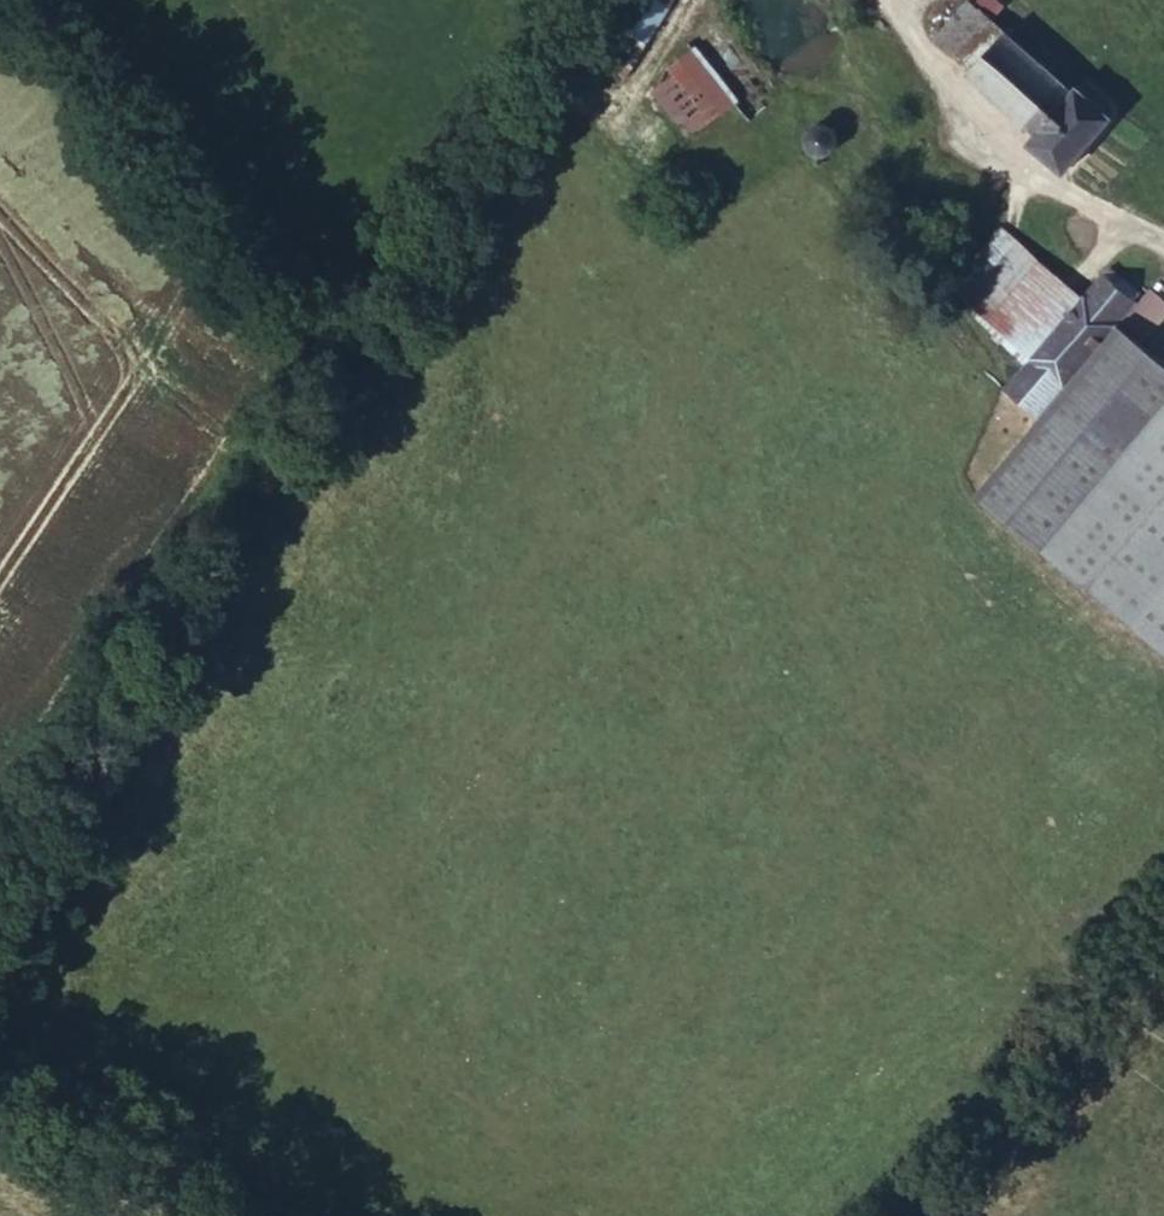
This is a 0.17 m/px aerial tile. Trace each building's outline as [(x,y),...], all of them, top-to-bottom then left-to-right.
[(609,37),(639,55),(661,17),(671,0),(634,0),(609,37)] [(1072,95),(969,2),(937,39),(973,71),(971,73),(1039,133),(1029,144),(1064,173),(1111,118),(1078,89),(1072,95)] [(776,98),(716,21),(691,43),(696,50),(672,69),(678,75),(658,90),(695,136),(738,102),(751,119),(776,98)] [(840,138),(839,133),(836,129),(832,125),(827,123),(822,122),(816,124),(812,127),(808,131),(806,135),(806,141),(807,146),(810,151),(814,154),(819,157),(824,157),(830,155),(834,153),(837,149),(839,144),(840,138)] [(1034,358),(1083,301),(1004,230),(954,287),(972,303),(1034,358)] [(1038,417),(1142,293),(1112,267),(1083,301),(1034,358),(972,303),(968,308),(1028,365),(1007,390),(1038,417)] [(1163,320),(1163,312),(1145,296),(1121,326),(1143,344),(1163,320)] [(1163,587),(1163,367),(1118,328),(976,495),(1042,550),(1131,626),(1132,625),(1163,587)] [(1132,625),(1131,626),(1163,654),(1163,587),(1132,625)]
